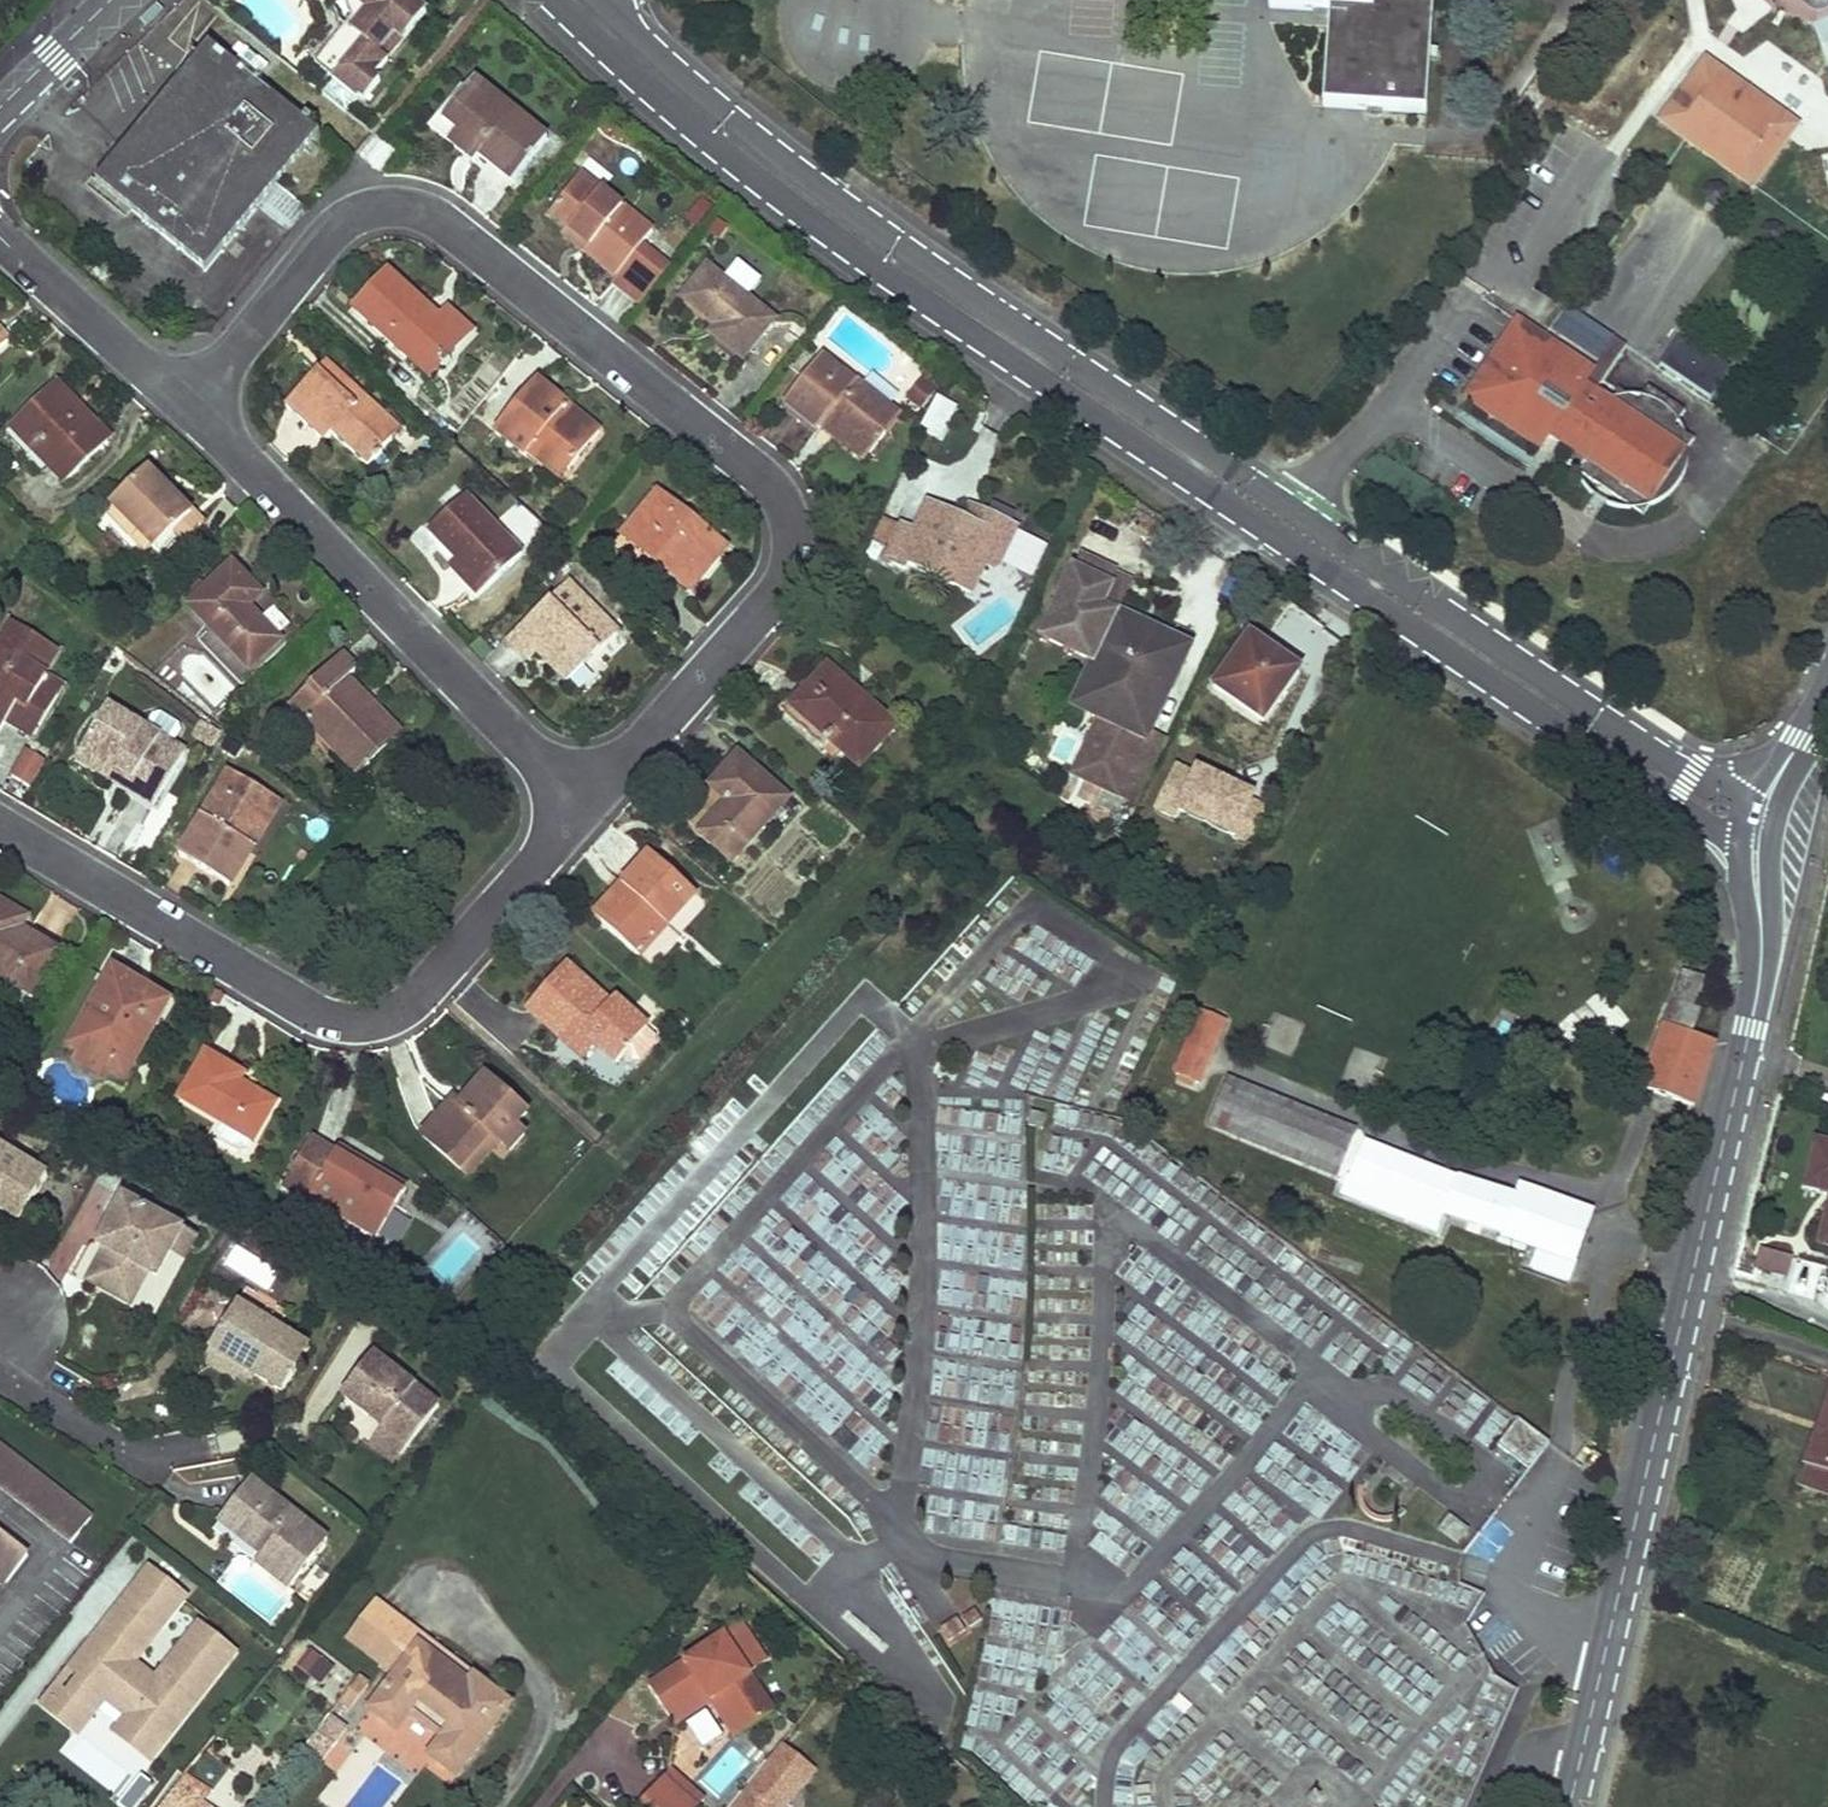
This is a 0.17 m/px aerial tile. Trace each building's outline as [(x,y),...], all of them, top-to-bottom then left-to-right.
[(365,46),(334,84),(323,98),(347,116),(359,101),(363,105),(379,85),(374,80),(426,15),(407,0),(344,0),(347,6),(353,3),(368,15),(352,35),(365,46)] [(1269,6),(1331,11),(1323,104),(1425,111),(1434,3),(1398,0),(1270,0),(1269,6)] [(316,68),(334,84),(365,46),(352,35),(346,31),(316,68)] [(209,45),(97,185),(206,272),(256,210),(277,184),(318,132),(209,45)] [(1707,56),(1700,65),(1794,133),(1801,123),(1707,56)] [(1755,187),(1794,133),(1700,65),(1661,119),(1688,138),(1755,187)] [(469,93),(442,127),(479,157),(512,184),(547,140),(478,83),(469,93)] [(462,87),(430,128),(474,164),(479,157),(442,127),(469,93),(462,87)] [(581,177),(574,186),(589,199),(597,190),(581,177)] [(614,283),(642,305),(670,269),(642,247),(653,233),(597,190),(589,199),(574,186),(551,216),(589,247),(584,253),(617,279),(614,283)] [(566,229),(560,235),(584,253),(589,247),(566,229)] [(707,271),(684,300),(713,323),(717,318),(723,323),(713,336),(744,361),(773,323),(707,271)] [(389,276),(355,314),(409,362),(419,350),(441,370),(443,368),(448,372),(453,366),(449,362),(473,335),(449,313),(441,322),(389,276)] [(1567,306),(1547,336),(1594,368),(1614,338),(1567,306)] [(1547,336),(1518,317),(1465,397),(1542,449),(1550,437),(1555,441),(1577,455),(1611,477),(1650,503),(1687,446),(1614,398),(1586,380),(1594,368),(1547,336)] [(11,340),(0,329),(0,351),(11,340)] [(1681,336),(1661,366),(1711,400),(1732,370),(1681,336)] [(419,350),(409,362),(431,381),(441,370),(419,350)] [(821,359),(785,404),(820,432),(827,422),(870,457),(885,439),(878,433),(893,414),(855,382),(853,384),(821,359)] [(327,364),(318,373),(356,406),(364,398),(327,364)] [(318,373),(287,408),(326,444),(333,436),(369,468),(401,431),(364,398),(356,406),(318,373)] [(921,378),(904,400),(919,411),(936,389),(921,378)] [(497,434),(527,459),(530,454),(536,447),(569,474),(602,434),(539,383),(497,434)] [(57,388),(51,394),(72,414),(78,409),(57,388)] [(51,394),(13,432),(63,485),(108,440),(78,409),(72,414),(51,394)] [(946,439),(956,401),(933,395),(923,432),(946,439)] [(785,404),(780,410),(815,438),(820,432),(785,404)] [(893,414),(878,433),(885,439),(901,420),(893,414)] [(827,422),(820,432),(863,466),(870,457),(827,422)] [(885,439),(870,457),(874,460),(889,442),(885,439)] [(536,447),(530,454),(563,481),(569,474),(536,447)] [(148,470),(96,522),(136,563),(149,549),(158,558),(177,540),(181,544),(185,540),(187,541),(203,525),(148,470)] [(658,495),(645,510),(651,515),(663,499),(658,495)] [(467,498),(429,534),(442,547),(457,562),(459,560),(488,590),(523,557),(467,498)] [(645,510),(622,538),(690,594),(726,550),(692,522),(687,529),(676,521),(682,514),(663,499),(651,515),(645,510)] [(972,502),(963,522),(973,527),(979,514),(1015,530),(1005,552),(995,547),(983,573),(991,576),(1005,573),(1026,527),(972,502)] [(929,506),(926,513),(971,533),(973,527),(963,522),(929,506)] [(971,533),(926,513),(916,534),(904,529),(888,562),(906,570),(909,564),(973,594),(983,573),(995,547),(1005,552),(1015,530),(979,514),(973,527),(971,533)] [(1117,575),(1079,558),(1063,592),(1068,595),(1063,606),(1057,604),(1041,639),(1069,653),(1074,642),(1100,654),(1117,617),(1101,609),(1117,575)] [(457,562),(449,570),(478,599),(488,590),(459,560),(457,562)] [(199,584),(187,596),(194,603),(189,608),(251,671),(280,642),(255,617),(252,621),(244,613),(261,597),(232,567),(206,592),(199,584)] [(1133,583),(1117,575),(1101,609),(1117,617),(1133,583)] [(568,584),(507,643),(526,663),(537,653),(545,645),(557,657),(549,665),(568,684),(617,634),(568,584)] [(1068,595),(1063,592),(1057,604),(1063,606),(1068,595)] [(1118,617),(1114,626),(1186,660),(1190,651),(1118,617)] [(0,642),(0,668),(2,670),(0,673),(0,735),(7,723),(17,705),(28,711),(24,719),(41,729),(65,690),(43,677),(58,652),(11,624),(0,642)] [(1114,626),(1079,700),(1151,735),(1186,660),(1114,626)] [(1250,637),(1244,645),(1266,659),(1270,652),(1250,637)] [(1074,642),(1069,653),(1095,664),(1100,654),(1074,642)] [(545,645),(537,653),(549,665),(557,657),(545,645)] [(1266,659),(1244,645),(1197,715),(1248,748),(1265,724),(1298,745),(1324,690),(1270,652),(1266,659)] [(341,657),(291,706),(359,776),(401,737),(376,711),(367,721),(357,711),(366,701),(347,681),(356,672),(341,657)] [(810,689),(793,709),(830,742),(860,768),(894,728),(860,698),(856,703),(849,697),(853,692),(829,671),(810,689)] [(803,684),(779,710),(823,750),(830,742),(793,709),(810,689),(803,684)] [(1079,700),(1075,709),(1098,720),(1147,743),(1151,735),(1079,700)] [(366,701),(357,711),(367,721),(376,711),(366,701)] [(17,705),(7,723),(35,739),(41,729),(24,719),(28,711),(17,705)] [(107,709),(81,752),(133,782),(127,792),(154,807),(185,755),(107,709)] [(1147,743),(1098,720),(1071,776),(1117,800),(1147,743)] [(1167,743),(1151,735),(1147,743),(1117,800),(1135,809),(1167,743)] [(31,787),(47,760),(25,748),(10,776),(31,787)] [(81,752),(76,761),(127,792),(133,782),(81,752)] [(739,757),(710,789),(728,805),(700,835),(733,865),(789,802),(739,757)] [(1234,830),(1252,794),(1177,758),(1160,795),(1234,830)] [(231,774),(180,859),(231,889),(254,849),(242,842),(269,797),(231,774)] [(269,797),(242,842),(254,849),(280,804),(269,797)] [(650,855),(621,888),(632,898),(627,904),(621,899),(600,923),(640,959),(696,895),(650,855)] [(621,888),(595,919),(600,923),(621,899),(627,904),(632,898),(621,888)] [(33,994),(57,953),(28,937),(26,940),(18,936),(28,920),(0,904),(0,975),(33,994)] [(565,966),(527,1010),(572,1050),(584,1036),(597,1047),(617,1065),(648,1031),(614,1000),(609,1005),(565,966)] [(114,973),(110,982),(143,1001),(148,993),(114,973)] [(1702,981),(1682,974),(1671,1005),(1678,1007),(1671,1028),(1664,1025),(1641,1090),(1692,1108),(1715,1044),(1690,1036),(1698,1014),(1691,1011),(1702,981)] [(110,982),(71,1047),(83,1055),(104,1068),(126,1079),(169,1005),(148,993),(143,1001),(110,982)] [(1678,1007),(1671,1005),(1664,1025),(1671,1028),(1678,1007)] [(1175,1075),(1201,1085),(1226,1023),(1201,1013),(1175,1075)] [(1291,1054),(1302,1024),(1284,1017),(1272,1046),(1291,1054)] [(584,1036),(572,1050),(585,1062),(597,1047),(584,1036)] [(83,1055),(78,1063),(100,1076),(104,1068),(83,1055)] [(243,1078),(206,1057),(180,1100),(225,1127),(219,1136),(221,1143),(240,1154),(247,1152),(252,1143),(253,1144),(275,1108),(246,1090),(244,1094),(236,1089),(243,1078)] [(455,1103),(424,1139),(461,1172),(492,1136),(500,1143),(512,1153),(526,1138),(516,1130),(528,1116),(487,1081),(462,1109),(455,1103)] [(1225,1084),(1208,1125),(1338,1177),(1355,1136),(1225,1084)] [(492,1136),(461,1172),(469,1178),(500,1143),(492,1136)] [(1460,1173),(1459,1176),(1366,1141),(1353,1175),(1444,1209),(1539,1244),(1531,1265),(1567,1278),(1592,1210),(1519,1183),(1515,1193),(1460,1173)] [(337,1156),(312,1142),(284,1189),(310,1204),(312,1201),(378,1240),(408,1190),(341,1150),(337,1156)] [(139,1145),(133,1154),(148,1163),(154,1154),(139,1145)] [(1819,1147),(1808,1188),(1827,1193),(1827,1149),(1819,1147)] [(20,1224),(48,1178),(0,1149),(0,1212),(20,1224)] [(1346,1179),(1340,1196),(1435,1233),(1444,1209),(1353,1175),(1346,1179)] [(103,1252),(95,1268),(101,1280),(127,1295),(142,1288),(148,1277),(156,1282),(170,1256),(183,1231),(123,1198),(96,1249),(103,1252)] [(847,1211),(823,1236),(891,1301),(913,1279),(882,1249),(884,1247),(847,1211)] [(777,1241),(766,1230),(758,1239),(786,1266),(807,1243),(790,1227),(777,1241)] [(183,1231),(170,1256),(184,1264),(198,1240),(183,1231)] [(819,1250),(795,1276),(888,1365),(899,1353),(883,1337),(896,1324),(819,1250)] [(1757,1269),(1789,1278),(1795,1259),(1763,1250),(1757,1269)] [(95,1268),(86,1284),(132,1309),(142,1288),(127,1295),(101,1280),(95,1268)] [(879,1416),(900,1392),(791,1295),(771,1317),(829,1369),(828,1371),(879,1416)] [(237,1306),(211,1349),(243,1369),(284,1393),(311,1348),(237,1306)] [(867,1472),(891,1448),(757,1319),(733,1343),(867,1472)] [(211,1349),(202,1365),(234,1384),(243,1369),(211,1349)] [(373,1355),(343,1396),(388,1430),(411,1447),(443,1405),(373,1355)] [(1403,1387),(1434,1404),(1450,1376),(1418,1359),(1403,1387)] [(1818,1426),(1825,1429),(1812,1466),(1827,1472),(1827,1401),(1818,1426)] [(1517,1420),(1497,1446),(1528,1470),(1547,1443),(1517,1420)] [(1825,1429),(1818,1426),(1806,1463),(1812,1466),(1825,1429)] [(411,1447),(388,1430),(374,1448),(398,1465),(411,1447)] [(0,1454),(0,1495),(71,1548),(90,1522),(0,1454)] [(1812,1466),(1803,1488),(1827,1497),(1827,1472),(1812,1466)] [(258,1483),(231,1516),(273,1549),(267,1557),(261,1565),(295,1592),(334,1543),(258,1483)] [(231,1516),(225,1524),(267,1557),(273,1549),(231,1516)] [(28,1561),(0,1540),(0,1586),(6,1590),(28,1561)] [(185,1599),(152,1574),(123,1613),(155,1638),(185,1599)] [(374,1602),(347,1639),(381,1665),(409,1629),(374,1602)] [(976,1610),(962,1620),(968,1629),(982,1620),(976,1610)] [(123,1613),(101,1641),(134,1666),(155,1638),(123,1613)] [(938,1631),(949,1647),(971,1633),(968,1629),(962,1620),(960,1617),(938,1631)] [(235,1654),(203,1629),(181,1657),(186,1661),(176,1674),(171,1670),(167,1667),(155,1682),(134,1666),(101,1641),(77,1673),(83,1678),(69,1698),(94,1717),(109,1698),(135,1718),(125,1731),(151,1751),(176,1719),(182,1723),(235,1654)] [(724,1639),(650,1690),(669,1719),(706,1695),(712,1704),(720,1698),(745,1734),(775,1714),(724,1639)] [(322,1683),(334,1662),(310,1648),(298,1669),(322,1683)] [(418,1648),(371,1711),(396,1730),(408,1713),(442,1739),(430,1756),(457,1776),(510,1706),(484,1686),(478,1692),(468,1685),(418,1648)] [(186,1661),(181,1657),(171,1670),(176,1674),(186,1661)] [(340,1700),(355,1675),(336,1664),(321,1688),(340,1700)] [(83,1678),(77,1673),(47,1711),(80,1736),(94,1717),(69,1698),(83,1678)] [(358,1678),(340,1703),(350,1710),(368,1687),(358,1678)] [(474,1678),(468,1685),(478,1692),(484,1686),(474,1678)] [(706,1695),(669,1719),(675,1729),(712,1704),(706,1695)] [(720,1698),(712,1704),(737,1740),(745,1734),(720,1698)] [(698,1747),(720,1739),(712,1715),(690,1723),(698,1747)] [(346,1730),(329,1717),(310,1741),(328,1754),(346,1730)] [(182,1723),(176,1719),(151,1751),(125,1731),(121,1736),(153,1761),(182,1723)] [(734,1806),(790,1806),(817,1773),(782,1745),(734,1806)] [(667,1783),(694,1806),(705,1806),(707,1805),(673,1775),(667,1783)] [(163,1806),(201,1806),(203,1805),(188,1794),(195,1784),(184,1776),(163,1806)] [(146,1777),(123,1806),(138,1806),(156,1784),(146,1777)] [(645,1806),(694,1806),(667,1783),(645,1806)]
